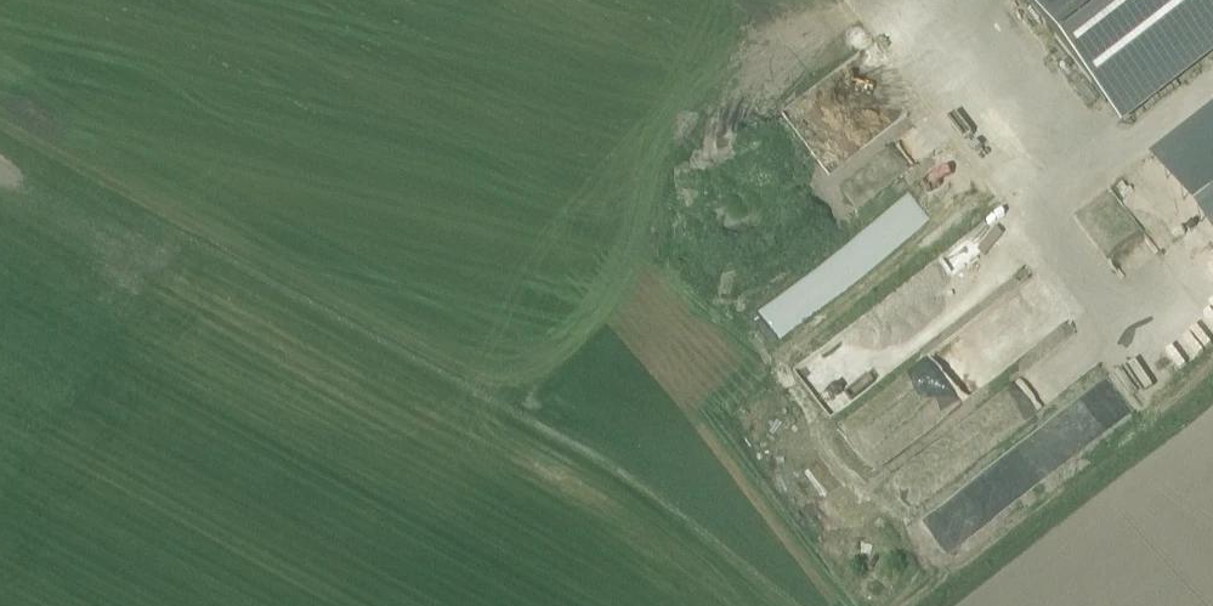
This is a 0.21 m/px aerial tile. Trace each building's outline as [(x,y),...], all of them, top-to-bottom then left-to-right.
[(1212,50),(1212,0),(1024,0),(1120,122),(1212,50)] [(1143,184),(1200,258),(1212,249),(1212,130),(1143,184)] [(1091,198),(1102,233),(1127,225),(1116,190),(1091,198)]
